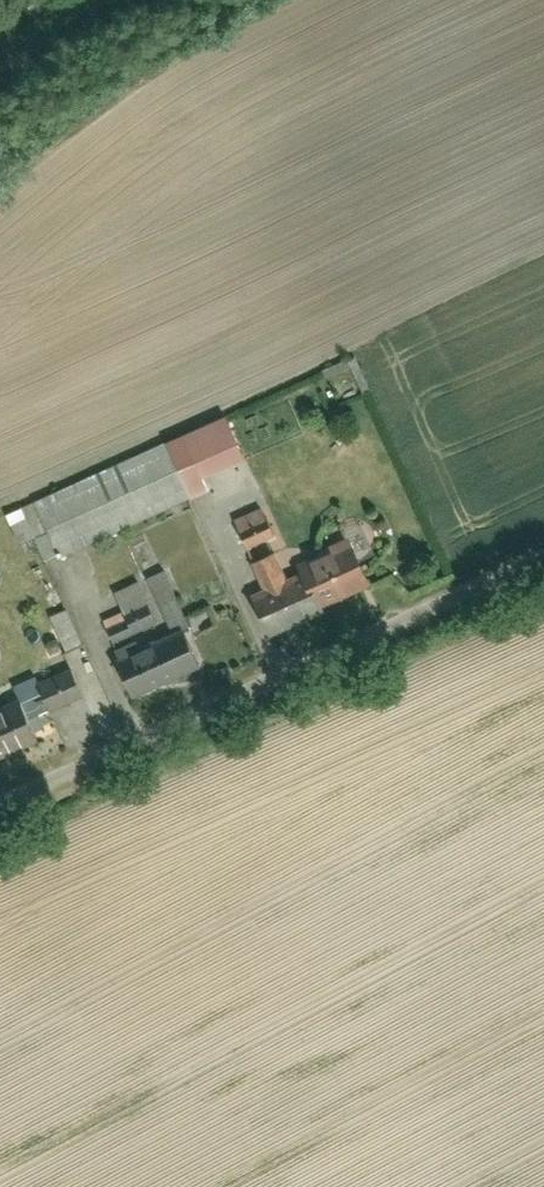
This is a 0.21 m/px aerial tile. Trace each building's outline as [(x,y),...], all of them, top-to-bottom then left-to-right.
[(182,427),(17,500),(19,506),(39,551),(58,542),(61,548),(207,483),(185,433),(182,427)] [(231,515),(244,544),(271,532),(258,503),(231,515)] [(249,589),(266,628),(319,604),(318,602),(368,580),(348,534),(290,559),(295,569),(284,574),(271,545),(247,556),(260,584),(249,589)] [(113,652),(130,690),(199,659),(188,634),(194,631),(163,563),(145,572),(163,612),(170,627),(142,639),(138,631),(113,642),(117,650),(113,652)] [(111,635),(157,614),(139,574),(113,586),(122,606),(102,614),(111,635)] [(40,612),(56,647),(60,645),(80,636),(64,601),(40,612)] [(81,690),(60,645),(56,647),(44,652),(51,668),(34,676),(39,687),(47,705),(81,690)] [(39,687),(34,676),(32,671),(8,681),(13,692),(15,697),(39,687)] [(13,692),(0,697),(0,756),(35,740),(15,697),(13,692)]
